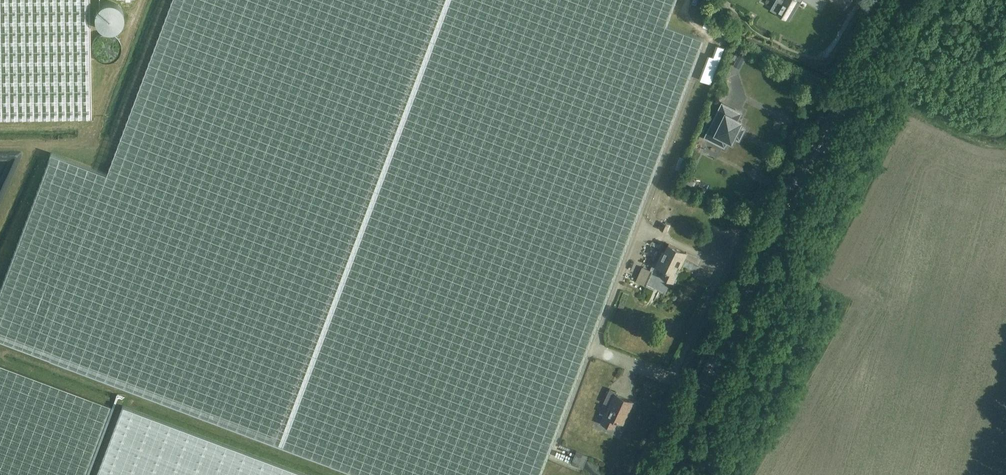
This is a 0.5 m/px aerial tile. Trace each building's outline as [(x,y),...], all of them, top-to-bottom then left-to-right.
[(363,474),(541,474),(705,38),(667,25),(676,0),(172,0),(107,173),(50,152),(0,287),(0,340),(363,474)] [(90,116),(89,0),(0,0),(0,117),(90,116)] [(777,12),(778,13),(786,18),(797,1),(795,0),(785,0),(777,12)] [(111,1),(109,1),(106,1),(104,2),(101,3),(99,4),(97,6),(96,8),(95,11),(94,13),(94,16),(94,18),(95,21),(96,23),(97,25),(99,27),(101,28),(104,30),(106,30),(109,30),(111,30),(114,30),(116,28),(118,27),(120,25),(122,23),(123,21),(123,18),(124,16),(123,13),(123,11),(122,8),(120,6),(118,4),(116,3),(114,2),(111,1)] [(708,74),(718,79),(733,43),(726,40),(721,51),(718,49),(708,74)] [(724,104),(723,104),(722,105),(714,121),(714,122),(715,122),(716,122),(709,137),(708,138),(709,138),(724,145),(725,146),(725,145),(728,139),(731,141),(732,142),(733,140),(732,140),(734,136),(738,138),(739,139),(740,138),(743,130),(744,130),(744,129),(743,128),(739,127),(741,122),(741,123),(742,121),(741,121),(737,119),(740,114),(741,113),(740,112),(740,113),(724,104)] [(698,185),(703,177),(697,173),(692,181),(698,185)] [(687,252),(669,244),(658,266),(664,269),(661,277),(672,282),(676,274),(674,273),(681,259),(683,260),(687,252)] [(641,270),(638,277),(648,281),(651,274),(641,270)] [(110,406),(0,365),(0,474),(84,474),(110,406)] [(602,423),(605,424),(614,428),(617,421),(623,423),(633,402),(616,394),(617,392),(610,389),(606,398),(603,403),(610,405),(602,423)] [(122,405),(96,474),(309,474),(122,405)] [(584,446),(580,458),(592,461),(595,449),(584,446)]
